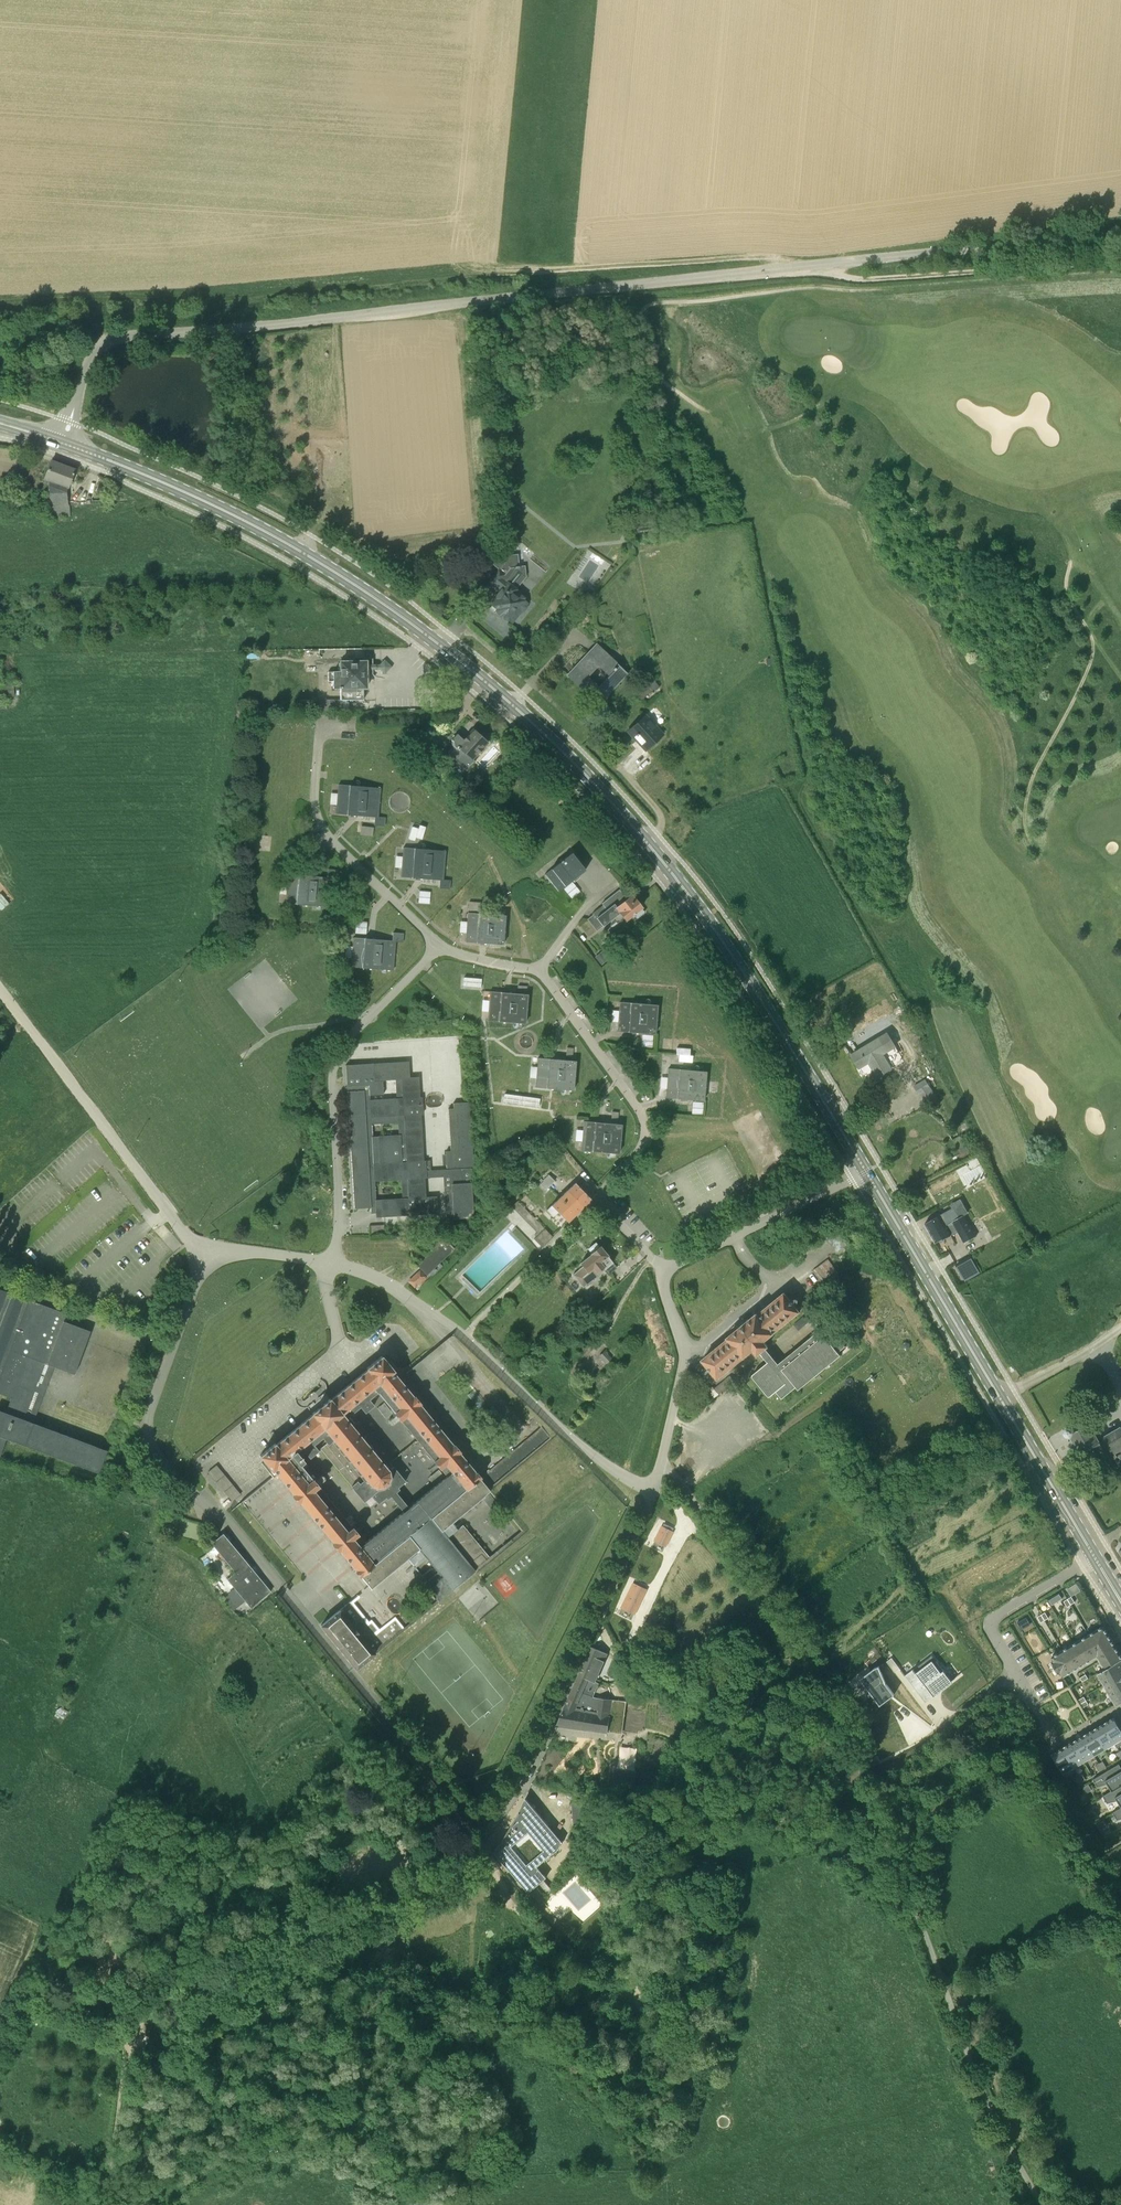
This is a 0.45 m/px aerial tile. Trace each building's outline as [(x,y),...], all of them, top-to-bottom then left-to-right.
[(51,461),(51,462),(48,471),(50,518),(71,517),(67,492),(74,469),(51,461)] [(528,606),(528,605),(529,603),(524,599),(526,596),(516,588),(525,576),(525,566),(519,566),(518,555),(510,555),(504,550),(492,564),(499,569),(489,581),(496,587),(496,586),(500,589),(490,603),(498,609),(497,610),(498,612),(499,615),(502,618),(505,617),(505,618),(505,617),(512,622),(521,611),(522,612),(523,612),(524,612),(525,611),(526,610),(527,609),(527,608),(528,607),(528,606)] [(599,704),(629,674),(595,645),(576,666),(580,670),(575,674),(571,678),(599,704)] [(365,662),(365,658),(340,658),(340,669),(328,669),(328,678),(333,677),(333,687),(341,687),(341,700),(363,699),(363,691),(361,691),(361,688),(366,688),(366,672),(366,671),(368,670),(372,670),(373,670),(373,669),(373,665),(373,664),(372,664),(368,664),(366,663),(366,662),(365,662)] [(642,699),(658,685),(654,680),(637,695),(642,699)] [(640,744),(645,750),(664,733),(646,714),(631,729),(643,742),(640,744)] [(452,747),(450,750),(447,753),(467,770),(474,762),(471,759),(487,742),(473,730),(464,741),(457,735),(452,740),(452,745),(452,747)] [(427,753),(434,745),(438,741),(428,732),(424,736),(417,745),(427,753)] [(473,780),(474,777),(472,775),(469,775),(465,779),(470,783),(473,780)] [(380,787),(338,784),(338,785),(339,785),(338,794),(338,795),(338,802),(337,804),(336,803),(336,804),(337,804),(337,813),(336,813),(336,814),(375,817),(374,825),(385,826),(385,817),(378,817),(380,787)] [(420,825),(419,828),(416,837),(422,839),(426,827),(420,825)] [(361,826),(360,835),(373,836),(374,827),(361,826)] [(415,841),(416,837),(419,828),(412,826),(409,839),(415,841)] [(318,849),(312,843),(302,852),(309,859),(318,849)] [(439,888),(450,889),(450,881),(442,881),(444,851),(403,847),(403,848),(404,848),(403,857),(403,858),(403,866),(403,867),(402,867),(402,876),(401,876),(401,877),(440,880),(439,888)] [(585,870),(582,866),(572,853),(564,859),(562,860),(560,861),(561,862),(559,863),(544,874),(558,892),(585,870),(585,869),(585,870)] [(328,877),(288,874),(285,905),(328,908),(328,907),(327,907),(328,897),(329,897),(328,896),(329,888),(330,888),(330,887),(329,887),(329,878),(338,879),(338,870),(328,869),(328,870),(328,877)] [(572,882),(564,889),(571,898),(580,892),(572,882)] [(593,914),(587,919),(597,931),(619,913),(625,920),(633,913),(637,918),(644,912),(641,908),(631,895),(627,899),(619,890),(602,903),(603,905),(605,908),(607,909),(597,918),(593,914)] [(420,891),(419,903),(430,904),(430,892),(420,891)] [(483,903),(469,902),(469,911),(482,912),(483,903)] [(465,941),(465,942),(504,945),(504,944),(503,944),(503,935),(504,935),(504,934),(503,934),(504,932),(504,925),(505,925),(504,925),(505,916),(506,916),(506,915),(495,914),(468,913),(468,922),(467,922),(467,923),(468,923),(467,932),(466,932),(467,932),(466,941),(465,941)] [(366,934),(367,922),(358,921),(358,933),(366,934)] [(353,937),(351,967),(393,970),(393,969),(392,969),(393,960),(394,961),(394,960),(393,960),(394,951),(395,951),(395,950),(394,950),(394,941),(403,942),(403,933),(393,932),(393,933),(393,941),(353,937)] [(602,951),(595,957),(601,965),(609,959),(602,951)] [(464,977),(463,987),(481,988),(481,979),(464,977)] [(488,1021),(525,1024),(525,1023),(525,1014),(526,1014),(526,1013),(525,1013),(526,1004),(527,1004),(526,1004),(527,995),(528,995),(528,994),(490,991),(488,1021)] [(617,1031),(655,1034),(658,1005),(619,1002),(620,1003),(620,1011),(619,1011),(619,1012),(620,1012),(619,1021),(618,1021),(618,1022),(619,1022),(618,1031),(617,1030),(617,1031)] [(918,1029),(914,1022),(910,1024),(914,1031),(918,1029)] [(654,1049),(655,1035),(642,1034),(641,1048),(654,1049)] [(887,1034),(851,1055),(859,1068),(869,1062),(878,1077),(891,1068),(882,1053),(887,1050),(894,1046),(887,1034)] [(676,1054),(679,1055),(679,1062),(692,1063),(693,1056),(690,1055),(690,1049),(677,1048),(676,1054)] [(576,1062),(576,1061),(538,1058),(536,1088),(574,1090),(573,1090),(573,1081),(574,1081),(574,1080),(574,1079),(574,1071),(575,1071),(574,1071),(574,1070),(575,1062),(576,1062)] [(452,1089),(451,1075),(454,1075),(453,1061),(434,1062),(434,1059),(415,1060),(415,1064),(408,1064),(408,1062),(394,1063),(388,1063),(387,1063),(382,1064),(382,1063),(381,1063),(381,1064),(375,1064),(374,1064),(368,1064),(367,1064),(362,1065),(361,1064),(360,1065),(358,1065),(355,1065),(354,1065),(348,1065),(346,1065),(347,1086),(348,1086),(349,1091),(347,1091),(354,1208),(370,1208),(371,1212),(376,1212),(376,1216),(383,1216),(384,1216),(390,1215),(390,1216),(390,1215),(396,1215),(396,1216),(397,1216),(397,1215),(403,1215),(404,1215),(404,1214),(409,1214),(409,1215),(410,1215),(410,1214),(416,1214),(417,1214),(423,1214),(424,1214),(424,1213),(429,1213),(429,1214),(430,1214),(430,1213),(436,1213),(437,1213),(436,1197),(435,1197),(429,1197),(425,1197),(424,1191),(425,1191),(425,1190),(424,1190),(424,1185),(425,1185),(425,1184),(424,1184),(424,1178),(424,1177),(426,1177),(430,1177),(431,1177),(431,1176),(430,1176),(430,1172),(431,1172),(430,1160),(423,1161),(423,1160),(422,1155),(423,1155),(423,1154),(422,1154),(422,1148),(422,1147),(422,1141),(422,1140),(421,1135),(422,1135),(422,1134),(421,1134),(421,1128),(421,1127),(420,1121),(421,1121),(421,1120),(420,1120),(420,1115),(421,1115),(420,1114),(422,1114),(421,1097),(419,1098),(419,1091),(419,1090),(418,1085),(419,1085),(419,1084),(418,1084),(418,1078),(418,1077),(432,1076),(433,1090),(452,1089)] [(706,1072),(668,1068),(668,1069),(669,1069),(668,1078),(667,1078),(667,1079),(668,1079),(668,1087),(667,1087),(667,1088),(667,1097),(666,1097),(666,1098),(704,1101),(706,1072)] [(926,1080),(924,1080),(915,1086),(927,1105),(937,1099),(926,1080)] [(521,1105),(522,1096),(505,1094),(503,1103),(521,1105)] [(540,1098),(522,1096),(521,1105),(539,1108),(540,1098)] [(702,1115),(703,1102),(692,1101),(691,1114),(702,1115)] [(473,1166),(470,1102),(453,1103),(453,1108),(448,1108),(451,1151),(445,1151),(446,1168),(473,1166)] [(584,1121),(582,1139),(581,1150),(619,1154),(619,1153),(619,1144),(620,1144),(620,1143),(619,1143),(620,1135),(621,1135),(621,1134),(620,1134),(621,1125),(622,1125),(622,1124),(584,1121)] [(972,1154),(961,1136),(953,1141),(960,1154),(953,1158),(957,1163),(972,1154)] [(443,1175),(443,1176),(444,1176),(446,1219),(473,1218),(470,1168),(443,1170),(443,1171),(444,1175),(443,1175)] [(549,1186),(554,1181),(549,1175),(544,1180),(549,1186)] [(591,1199),(595,1195),(580,1177),(559,1197),(567,1204),(571,1201),(572,1202),(576,1200),(583,1207),(591,1199)] [(545,1190),(549,1186),(544,1180),(540,1184),(545,1190)] [(920,1194),(916,1187),(907,1191),(911,1199),(920,1194)] [(558,1212),(559,1213),(568,1222),(583,1207),(576,1200),(572,1202),(571,1201),(567,1204),(559,1197),(546,1210),(553,1217),(558,1212)] [(935,1243),(958,1232),(964,1242),(974,1237),(963,1215),(961,1216),(945,1225),(940,1215),(925,1224),(935,1243)] [(543,1227),(537,1233),(535,1235),(536,1237),(534,1239),(542,1247),(553,1237),(543,1227)] [(837,1252),(845,1245),(847,1244),(835,1228),(833,1230),(825,1237),(837,1252)] [(438,1261),(451,1247),(442,1237),(415,1264),(425,1274),(428,1271),(433,1277),(443,1267),(438,1261)] [(588,1284),(595,1279),(607,1269),(610,1273),(617,1268),(612,1263),(613,1262),(599,1247),(596,1242),(588,1249),(592,1253),(591,1254),(580,1263),(583,1266),(572,1275),(584,1288),(588,1284)] [(178,1255),(173,1258),(168,1263),(176,1271),(185,1263),(178,1255)] [(813,1270),(820,1281),(836,1269),(828,1259),(813,1270)] [(409,1281),(414,1287),(424,1278),(418,1272),(409,1281)] [(825,1368),(825,1367),(829,1363),(830,1364),(830,1363),(834,1359),(835,1360),(835,1359),(839,1356),(840,1355),(841,1355),(839,1352),(846,1346),(826,1322),(821,1326),(814,1332),(813,1332),(815,1334),(778,1364),(766,1348),(768,1346),(764,1341),(800,1311),(785,1292),(758,1314),(757,1313),(728,1337),(728,1338),(702,1360),(703,1360),(697,1365),(712,1383),(717,1378),(718,1379),(753,1349),(758,1355),(760,1353),(764,1357),(768,1363),(752,1375),(753,1375),(770,1396),(769,1396),(770,1396),(777,1391),(782,1397),(782,1398),(797,1387),(799,1389),(800,1389),(799,1389),(800,1388),(799,1388),(801,1387),(804,1384),(804,1385),(805,1384),(804,1384),(809,1380),(810,1380),(809,1379),(814,1376),(815,1376),(815,1375),(819,1372),(820,1372),(820,1371),(824,1367),(825,1368)] [(13,1394),(9,1404),(5,1413),(0,1411),(0,1457),(5,1443),(7,1438),(15,1441),(16,1441),(23,1444),(26,1445),(34,1448),(35,1448),(43,1451),(43,1452),(44,1452),(52,1455),(53,1455),(61,1458),(62,1459),(62,1458),(71,1462),(70,1462),(71,1462),(80,1465),(89,1468),(89,1469),(98,1472),(99,1473),(107,1450),(106,1450),(97,1447),(88,1444),(88,1443),(88,1444),(79,1440),(70,1437),(70,1436),(69,1437),(61,1434),(61,1433),(60,1433),(52,1430),(51,1430),(43,1427),(42,1426),(42,1427),(34,1423),(33,1423),(33,1422),(32,1423),(24,1420),(23,1419),(45,1363),(54,1366),(54,1367),(54,1366),(74,1374),(75,1373),(73,1372),(74,1368),(88,1331),(90,1332),(90,1331),(65,1321),(66,1318),(45,1309),(44,1310),(0,1293),(0,1389),(13,1394)] [(606,1354),(604,1351),(598,1357),(605,1364),(612,1358),(607,1352),(606,1354)] [(490,1491),(480,1478),(481,1478),(476,1472),(475,1472),(463,1457),(449,1440),(423,1409),(424,1409),(409,1392),(398,1377),(382,1356),(367,1368),(367,1369),(366,1370),(331,1399),(330,1398),(312,1413),(313,1414),(277,1443),(276,1444),(275,1443),(260,1455),(272,1470),(273,1469),(277,1473),(293,1493),(291,1494),(297,1502),(299,1501),(333,1541),(331,1543),(337,1550),(339,1549),(356,1569),(355,1571),(360,1576),(361,1576),(371,1588),(407,1559),(411,1564),(426,1581),(423,1583),(438,1601),(491,1559),(462,1524),(458,1528),(452,1521),(490,1491)] [(708,1390),(715,1398),(716,1398),(735,1381),(736,1380),(732,1375),(714,1390),(712,1387),(708,1390)] [(1090,1474),(1117,1458),(1115,1454),(1120,1451),(1120,1428),(1099,1441),(1087,1421),(1072,1430),(1071,1427),(1066,1427),(1064,1431),(1066,1436),(1070,1436),(1078,1448),(1075,1450),(1078,1455),(1082,1453),(1087,1461),(1084,1465),(1090,1474)] [(522,1443),(481,1478),(490,1489),(491,1489),(552,1439),(542,1427),(522,1443)] [(857,1464),(859,1463),(868,1459),(858,1441),(848,1446),(857,1464)] [(866,1464),(861,1466),(859,1467),(872,1493),(879,1490),(866,1464)] [(867,1507),(862,1509),(866,1517),(871,1515),(867,1507)] [(666,1546),(673,1532),(662,1526),(655,1541),(666,1546)] [(211,1543),(235,1572),(236,1572),(247,1563),(223,1534),(224,1534),(223,1533),(211,1543)] [(250,1567),(247,1563),(236,1572),(235,1572),(227,1579),(252,1608),(271,1591),(270,1590),(270,1591),(260,1579),(260,1578),(251,1567),(250,1567)] [(1068,1586),(1072,1594),(1083,1588),(1078,1580),(1068,1586)] [(622,1608),(635,1614),(647,1590),(634,1583),(622,1608)] [(1050,1598),(1053,1603),(1066,1595),(1063,1590),(1050,1598)] [(350,1601),(321,1625),(357,1669),(375,1653),(404,1630),(395,1619),(376,1634),(374,1632),(378,1630),(371,1622),(368,1625),(364,1621),(365,1620),(350,1601)] [(1120,1701),(1120,1655),(1115,1645),(1116,1645),(1111,1637),(1111,1638),(1104,1626),(1104,1625),(1052,1653),(1050,1654),(1052,1659),(1049,1661),(1056,1672),(1060,1670),(1062,1674),(1073,1668),(1096,1655),(1103,1667),(1096,1672),(1101,1680),(1116,1704),(1120,1701)] [(611,1716),(613,1698),(598,1697),(593,1696),(599,1682),(596,1681),(609,1654),(591,1646),(557,1725),(608,1732),(611,1716)] [(892,1658),(887,1662),(895,1672),(900,1668),(892,1658)] [(905,1674),(925,1701),(952,1681),(936,1660),(919,1673),(914,1667),(905,1674)] [(880,1705),(895,1694),(886,1682),(879,1666),(875,1667),(861,1678),(862,1679),(866,1685),(867,1685),(874,1692),(880,1705)] [(1115,1715),(1104,1721),(1116,1742),(1120,1739),(1120,1725),(1115,1715)] [(1106,1748),(1116,1742),(1104,1721),(1094,1727),(1106,1748)] [(1106,1748),(1094,1727),(1083,1733),(1095,1754),(1106,1748)] [(1073,1739),(1085,1760),(1095,1754),(1083,1733),(1073,1739)] [(1062,1745),(1074,1766),(1085,1760),(1073,1739),(1062,1745)] [(1062,1745),(1051,1751),(1063,1772),(1074,1766),(1062,1745)] [(1119,1763),(1093,1778),(1097,1785),(1108,1782),(1112,1789),(1120,1784),(1120,1767),(1119,1763)] [(636,1771),(615,1768),(613,1787),(634,1789),(636,1771)] [(1088,1784),(1082,1788),(1086,1794),(1092,1790),(1088,1784)] [(1112,1789),(1103,1794),(1107,1802),(1118,1799),(1120,1805),(1120,1784),(1112,1789)] [(562,1842),(526,1798),(520,1812),(501,1842),(495,1851),(526,1894),(544,1879),(535,1866),(558,1850),(562,1842)] [(588,1824),(587,1800),(573,1801),(574,1824),(588,1824)] [(1113,1811),(1117,1818),(1120,1817),(1120,1806),(1113,1811)] [(1096,1824),(1100,1830),(1106,1826),(1103,1820),(1096,1824)] [(580,1848),(573,1855),(581,1864),(589,1856),(580,1848)]
